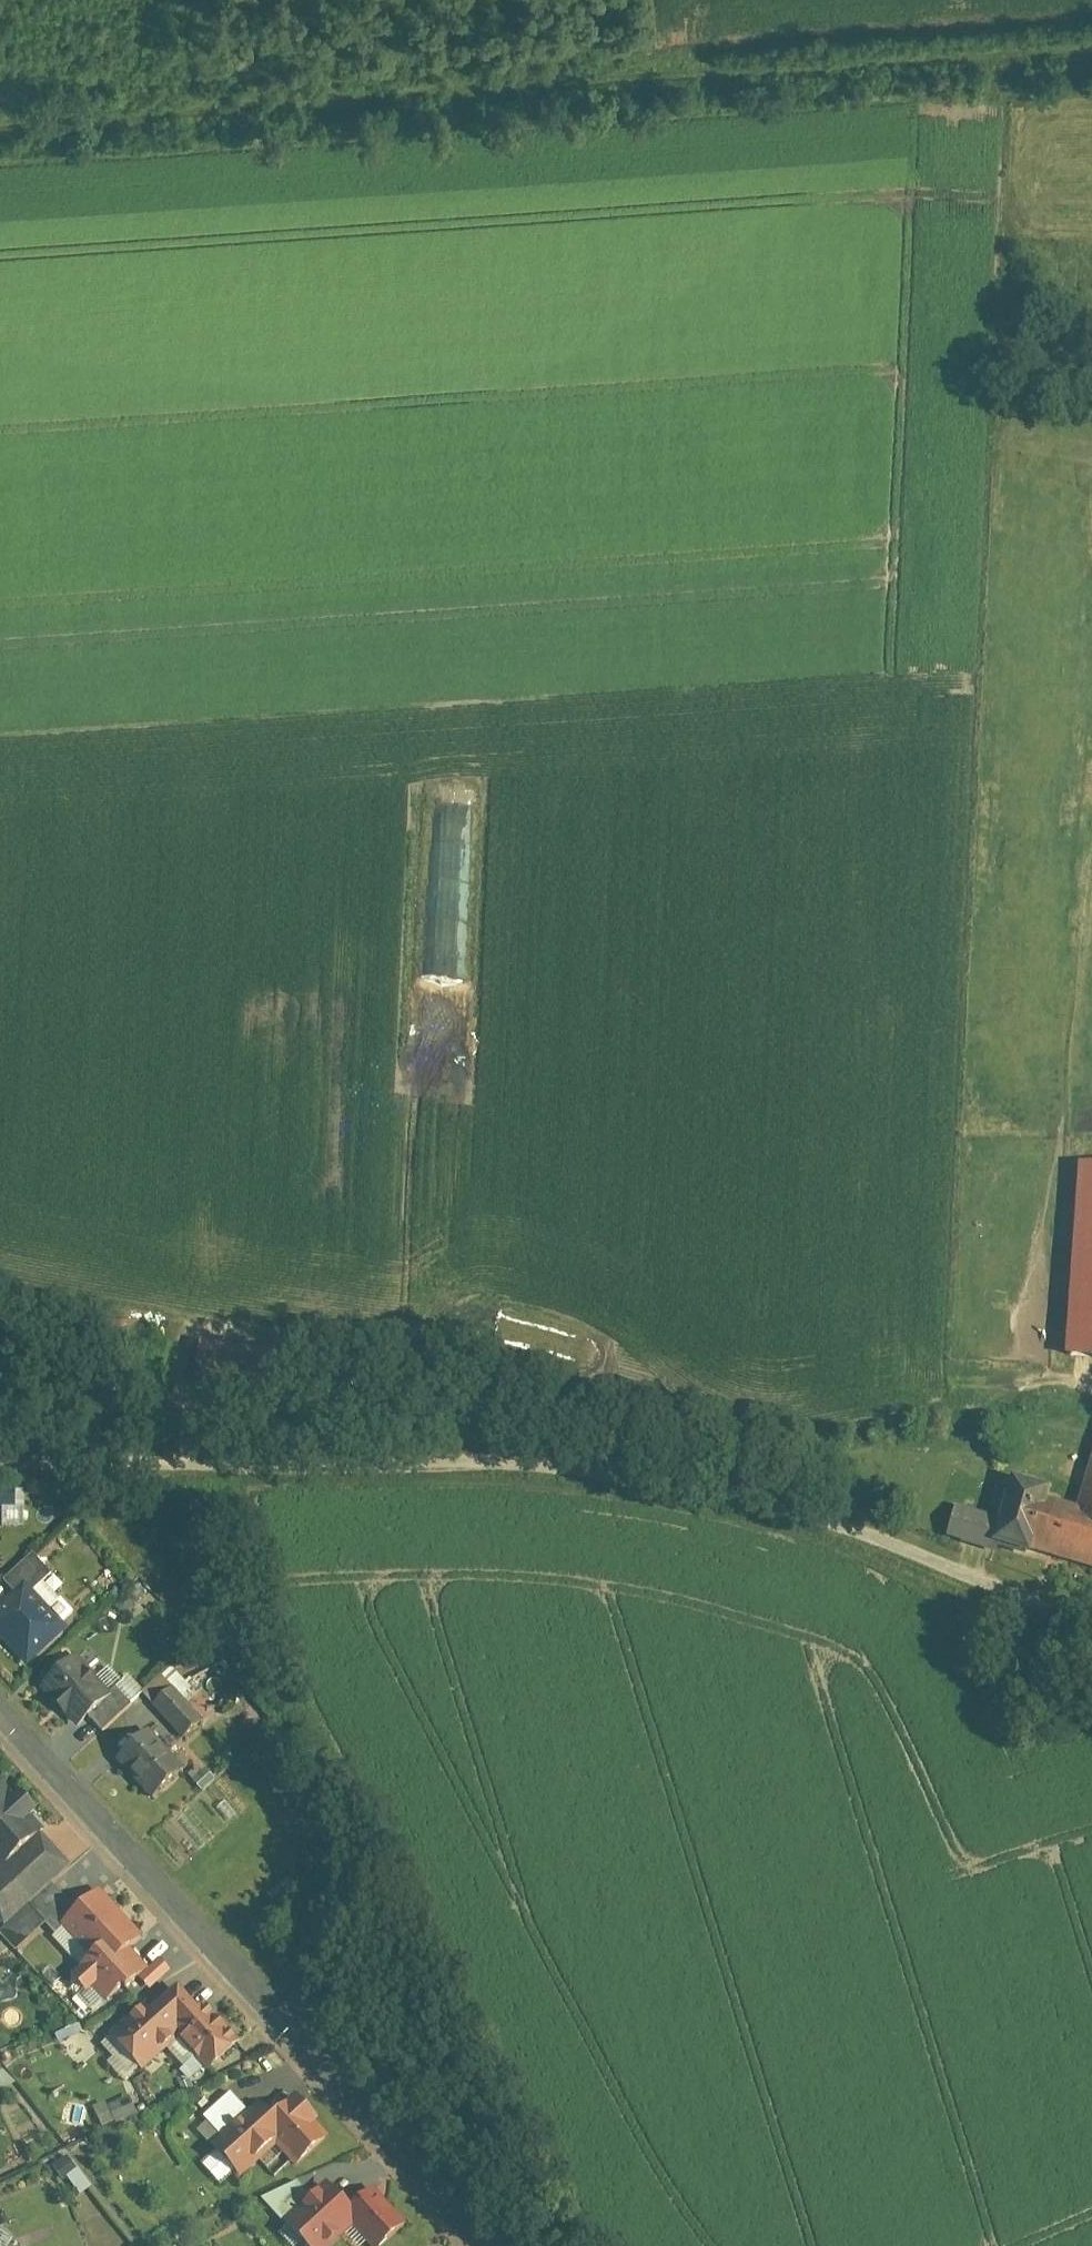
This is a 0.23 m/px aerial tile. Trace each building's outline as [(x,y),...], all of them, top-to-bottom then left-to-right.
[(1077,1167),(1061,1374),(1091,1376),(1091,1169),(1077,1167)] [(194,1383),(268,1393),(273,1354),(199,1344),(194,1383)] [(22,1506),(21,1490),(0,1490),(0,1506),(22,1506)] [(1086,1514),(1015,1494),(1000,1544),(1091,1571),(1091,1493),(1086,1514)] [(56,1572),(39,1553),(10,1580),(21,1592),(32,1582),(37,1588),(56,1572)] [(32,1582),(21,1592),(0,1612),(0,1627),(33,1663),(73,1627),(37,1588),(32,1582)] [(118,1690),(83,1653),(46,1686),(81,1724),(94,1712),(118,1690)] [(207,1720),(177,1687),(159,1703),(189,1736),(207,1720)] [(94,1712),(108,1728),(132,1706),(118,1690),(94,1712)] [(191,1767),(157,1729),(125,1758),(159,1796),(191,1767)] [(0,1790),(0,1859),(8,1868),(48,1832),(35,1816),(43,1809),(25,1788),(16,1796),(6,1785),(0,1790)] [(0,1874),(0,1913),(9,1923),(34,1901),(57,1880),(76,1863),(48,1832),(8,1868),(0,1874)] [(57,1880),(34,1901),(52,1921),(60,1929),(69,1921),(83,1909),(57,1880)] [(153,1962),(136,1944),(148,1933),(106,1887),(83,1909),(69,1921),(100,1955),(82,1972),(97,1988),(99,1986),(112,1999),(153,1962)] [(5,1927),(23,1947),(52,1921),(34,1901),(9,1923),(5,1927)] [(14,1949),(0,1934),(0,1962),(14,1949)] [(152,1990),(178,1966),(167,1953),(140,1977),(152,1990)] [(215,2070),(244,2043),(188,1982),(157,2010),(150,2002),(117,2034),(149,2069),(184,2037),(215,2070)] [(226,2133),(254,2107),(237,2089),(209,2115),(226,2133)] [(304,2164),(335,2133),(323,2121),(326,2117),(302,2092),(281,2112),(266,2096),(254,2107),(226,2133),(216,2143),(249,2177),(284,2143),(304,2164)] [(94,2108),(100,2128),(136,2116),(129,2096),(94,2108)] [(80,2196),(90,2188),(76,2170),(66,2178),(80,2196)] [(414,2222),(380,2186),(360,2205),(334,2177),(289,2218),(315,2245),(335,2245),(359,2224),(379,2245),(388,2245),(414,2222)] [(277,2188),(264,2201),(272,2209),(285,2196),(277,2188)]
